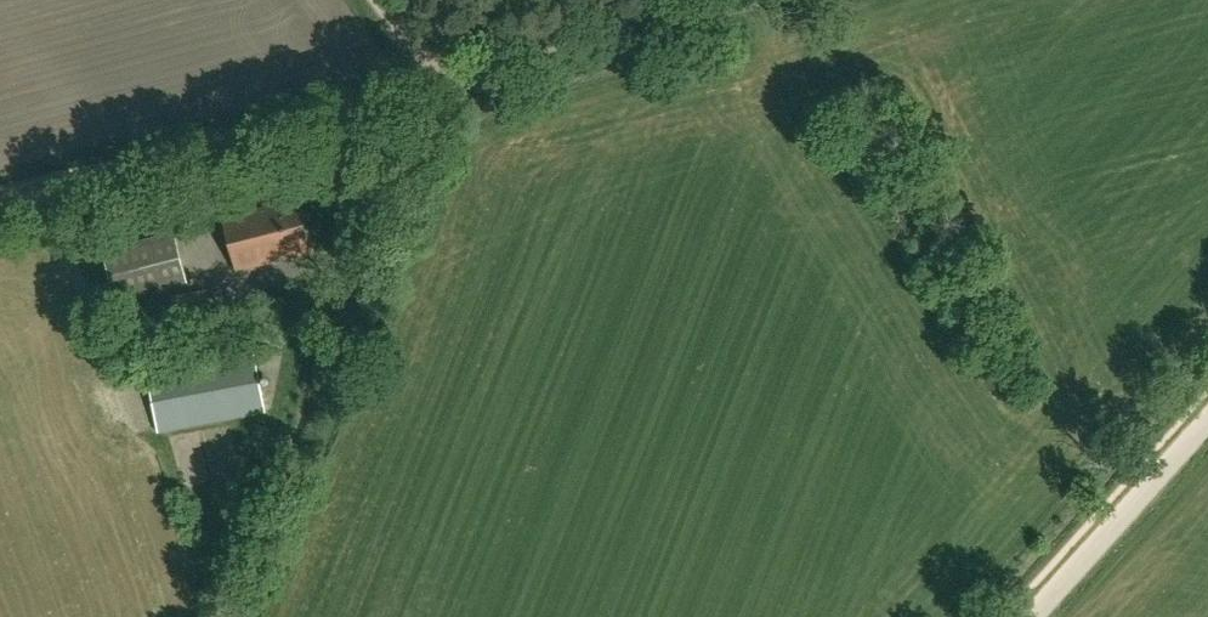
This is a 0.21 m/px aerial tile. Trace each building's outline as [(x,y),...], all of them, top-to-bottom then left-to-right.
[(236,269),(309,251),(297,201),(224,219),(236,269)] [(175,232),(103,250),(115,299),(187,281),(175,232)] [(214,339),(214,338),(240,335),(237,309),(210,313),(207,290),(144,299),(151,349),(214,339)] [(158,432),(266,412),(255,352),(147,372),(158,432)]
